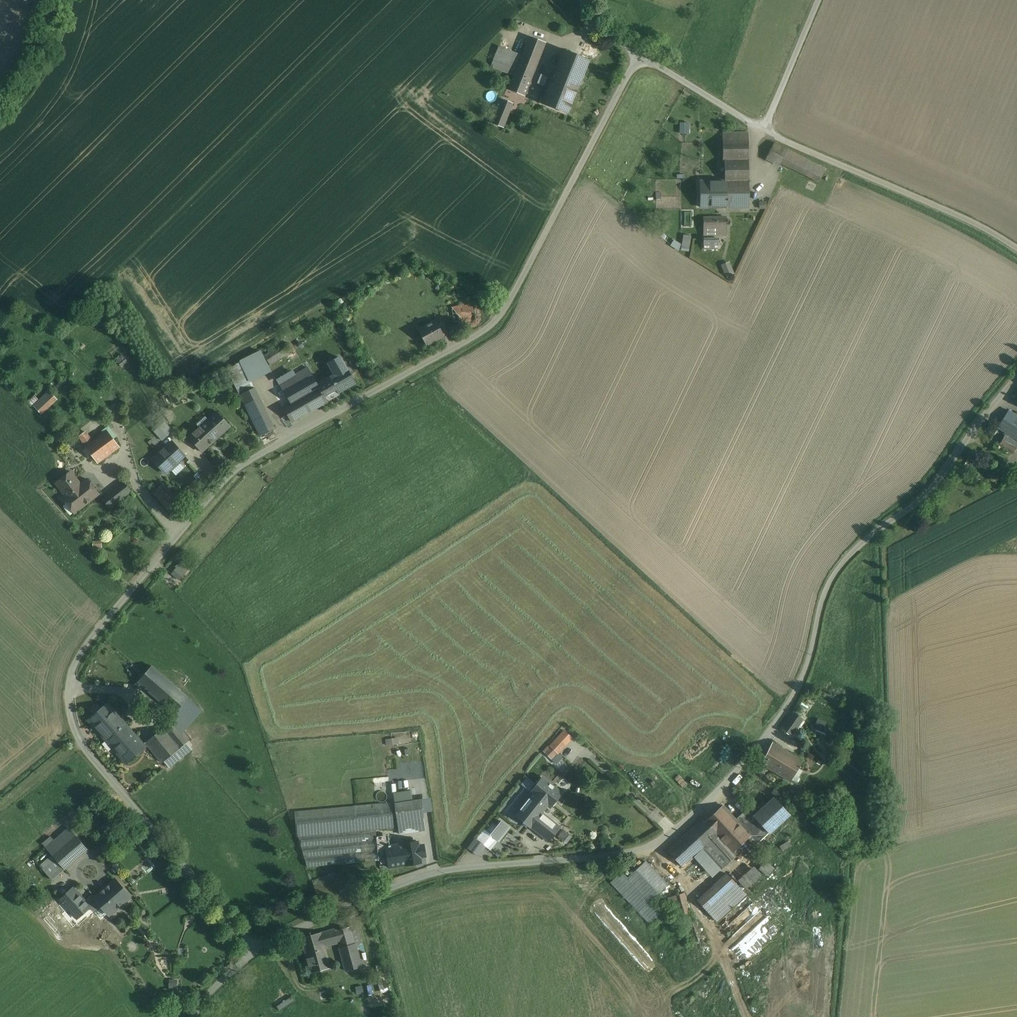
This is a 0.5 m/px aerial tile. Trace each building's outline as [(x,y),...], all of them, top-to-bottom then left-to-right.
[(515,76),(509,89),(524,95),(544,43),(530,38),(528,41),(521,59),(515,76)] [(515,57),(521,59),(528,41),(522,38),(516,53),(515,57)] [(515,76),(521,59),(515,57),(516,53),(499,46),(491,67),(515,76)] [(589,61),(563,51),(552,79),(549,87),(543,102),(542,102),(542,103),(568,113),(569,113),(568,112),(589,61)] [(549,87),(552,79),(541,75),(537,83),(549,87)] [(512,104),(502,100),(493,123),(503,127),(512,104)] [(679,122),(680,133),(689,133),(689,121),(679,122)] [(748,132),(723,132),(723,160),(725,160),(748,160),(748,132)] [(788,150),(774,143),(766,159),(780,166),(782,162),(788,150)] [(826,169),(788,150),(782,162),(820,181),(826,169)] [(748,160),(725,160),(725,181),(749,180),(748,160)] [(725,181),(701,181),(701,208),(749,207),(749,180),(725,181)] [(726,217),(704,217),(704,228),(726,227),(726,217)] [(726,227),(704,228),(704,236),(726,236),(726,227)] [(691,236),(684,235),(681,250),(688,251),(691,236)] [(725,273),(733,269),(730,260),(721,264),(725,273)] [(467,305),(450,308),(454,331),(477,326),(472,304),(467,305)] [(436,312),(418,322),(429,342),(447,333),(436,312)] [(292,332),(265,348),(268,353),(265,355),(270,364),(301,346),(292,332)] [(255,388),(242,363),(228,370),(240,395),(255,388)] [(308,368),(279,384),(291,403),(283,408),(291,422),(327,401),(324,395),(318,385),(308,368)] [(330,378),(318,385),(324,395),(336,388),(338,391),(338,392),(355,383),(346,368),(337,373),(330,377),(330,378)] [(255,388),(240,395),(260,436),(274,429),(255,388)] [(49,392),(35,406),(41,413),(56,399),(49,392)] [(1009,410),(998,428),(1000,430),(1016,440),(1016,416),(1009,410)] [(217,412),(207,421),(209,423),(203,429),(201,427),(189,437),(202,452),(209,445),(220,435),(230,426),(217,412)] [(100,421),(79,437),(98,462),(119,447),(100,421)] [(169,423),(156,428),(160,439),(173,434),(169,423)] [(1005,436),(1000,444),(1014,452),(1016,446),(1016,442),(1005,436)] [(172,442),(153,459),(166,473),(172,467),(173,468),(179,463),(178,462),(185,456),(172,442)] [(81,484),(71,471),(56,483),(66,496),(65,497),(76,511),(99,493),(88,479),(81,484)] [(164,502),(174,491),(163,481),(153,492),(164,502)] [(123,482),(103,498),(110,507),(131,492),(123,482)] [(188,569),(180,562),(176,567),(178,568),(173,574),(179,579),(188,569)] [(188,697),(152,666),(139,681),(174,713),(188,697)] [(203,711),(188,697),(174,713),(167,721),(169,723),(175,726),(182,735),(194,721),(203,711)] [(145,747),(108,704),(89,720),(126,763),(145,747)] [(793,712),(781,729),(785,731),(791,736),(803,719),(793,712)] [(815,724),(824,727),(826,722),(817,719),(815,724)] [(175,726),(169,723),(163,728),(180,748),(188,741),(182,735),(175,726)] [(163,728),(149,740),(149,739),(146,742),(162,762),(164,761),(180,748),(163,728)] [(563,729),(551,745),(558,750),(570,734),(564,729),(563,729)] [(803,760),(773,742),(761,763),(790,781),(803,760)] [(180,748),(164,761),(169,767),(185,754),(180,748)] [(417,764),(397,766),(398,780),(418,779),(417,764)] [(534,793),(517,816),(530,826),(537,818),(541,813),(548,804),(551,806),(561,793),(542,778),(532,791),(534,793)] [(413,792),(402,793),(404,802),(415,800),(413,792)] [(774,798),(767,805),(768,807),(756,817),(755,816),(754,817),(762,826),(769,833),(789,814),(774,798)] [(404,802),(395,803),(399,834),(406,833),(404,821),(424,818),(421,799),(415,800),(404,802)] [(392,802),(294,811),(297,837),(298,837),(376,830),(394,828),(392,802)] [(108,820),(94,804),(90,809),(98,818),(94,821),(98,826),(102,823),(103,824),(108,820)] [(702,819),(667,851),(682,867),(696,854),(703,848),(716,836),(732,853),(751,836),(736,819),(723,805),(704,822),(702,819)] [(752,818),(745,811),(736,819),(751,836),(762,826),(754,817),(752,818)] [(559,827),(541,813),(537,818),(555,832),(559,827)] [(117,825),(110,818),(108,820),(103,824),(109,831),(117,825)] [(424,818),(404,821),(406,833),(426,830),(424,818)] [(555,832),(537,818),(530,826),(549,841),(555,832)] [(500,824),(491,835),(497,840),(506,829),(500,824)] [(67,825),(44,845),(52,855),(65,869),(88,849),(76,834),(67,825)] [(762,826),(751,836),(755,840),(752,843),(754,846),(769,833),(762,826)] [(376,830),(298,837),(307,867),(379,861),(377,837),(376,830)] [(564,831),(559,837),(564,841),(569,834),(566,832),(564,831)] [(385,836),(377,837),(379,861),(379,857),(387,856),(386,847),(387,846),(385,836)] [(732,853),(716,836),(703,848),(722,868),(735,856),(732,853)] [(474,837),(467,847),(478,856),(486,846),(474,837)] [(387,846),(386,847),(387,856),(389,867),(422,862),(421,856),(425,855),(424,845),(419,846),(418,841),(387,846)] [(722,868),(703,848),(696,854),(714,875),(722,868)] [(758,867),(767,875),(774,867),(765,859),(758,867)] [(667,884),(645,861),(628,878),(650,901),(667,884)] [(81,882),(91,893),(100,903),(110,914),(129,897),(101,864),(81,882)] [(737,879),(746,888),(761,874),(752,864),(737,879)] [(628,878),(622,872),(611,882),(621,893),(650,924),(661,913),(650,901),(628,878)] [(727,874),(698,901),(717,922),(746,894),(727,874)] [(84,899),(73,886),(59,898),(76,917),(90,905),(93,909),(100,903),(91,893),(84,899)] [(684,893),(666,898),(666,899),(662,900),(663,905),(667,904),(681,947),(699,942),(684,893)] [(354,915),(344,917),(347,927),(336,930),(335,928),(301,938),(311,973),(330,968),(325,947),(338,943),(339,948),(357,943),(361,942),(354,915)] [(357,943),(339,948),(345,969),(362,965),(357,943)] [(368,1006),(391,1003),(390,992),(367,995),(368,1006)] [(291,993),(275,1004),(278,1010),(295,999),(292,995),(291,993)]
